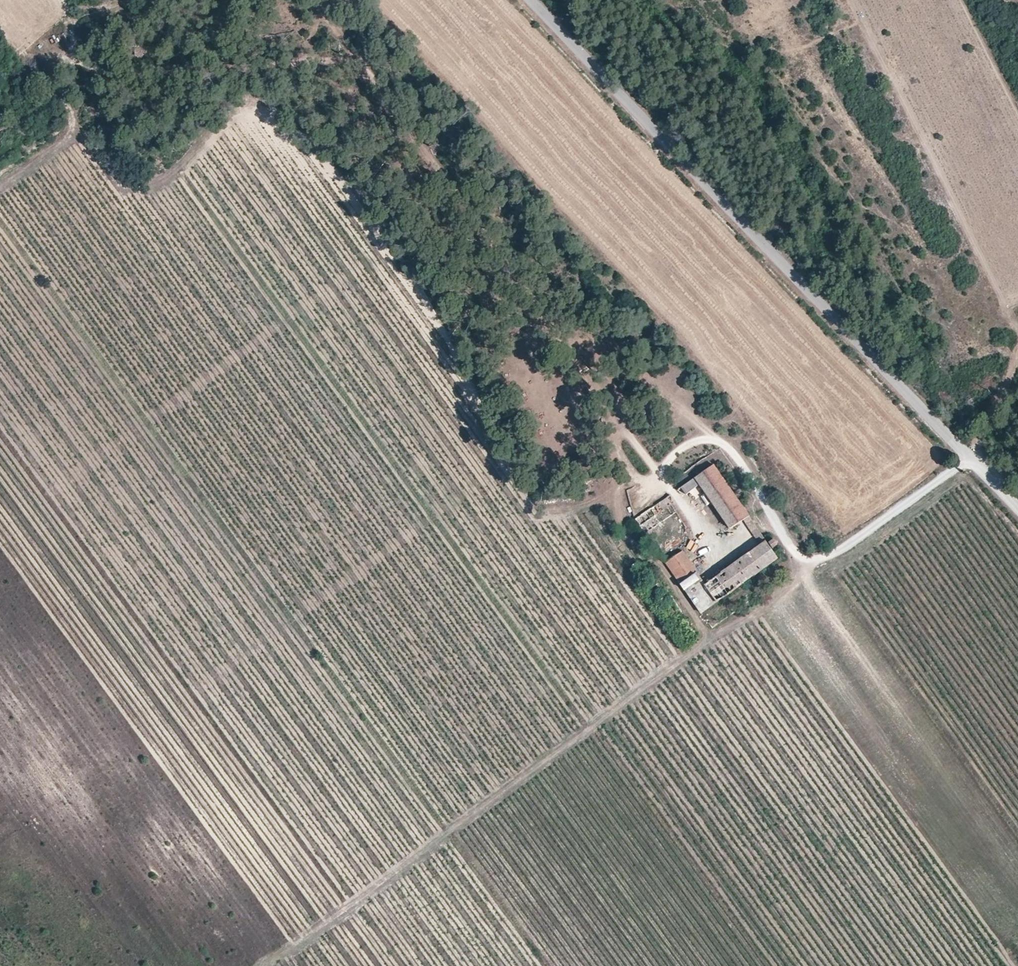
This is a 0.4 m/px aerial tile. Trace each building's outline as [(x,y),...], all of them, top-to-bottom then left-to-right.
[(713,466),(694,480),(707,498),(702,502),(709,511),(713,508),(730,531),(749,518),(713,466)] [(673,506),(668,497),(635,519),(640,527),(673,506)] [(666,563),(701,612),(778,559),(773,551),(769,544),(756,527),(747,533),(758,549),(705,585),(682,552),(666,563)] [(780,546),(776,540),(769,544),(773,551),(780,546)]
